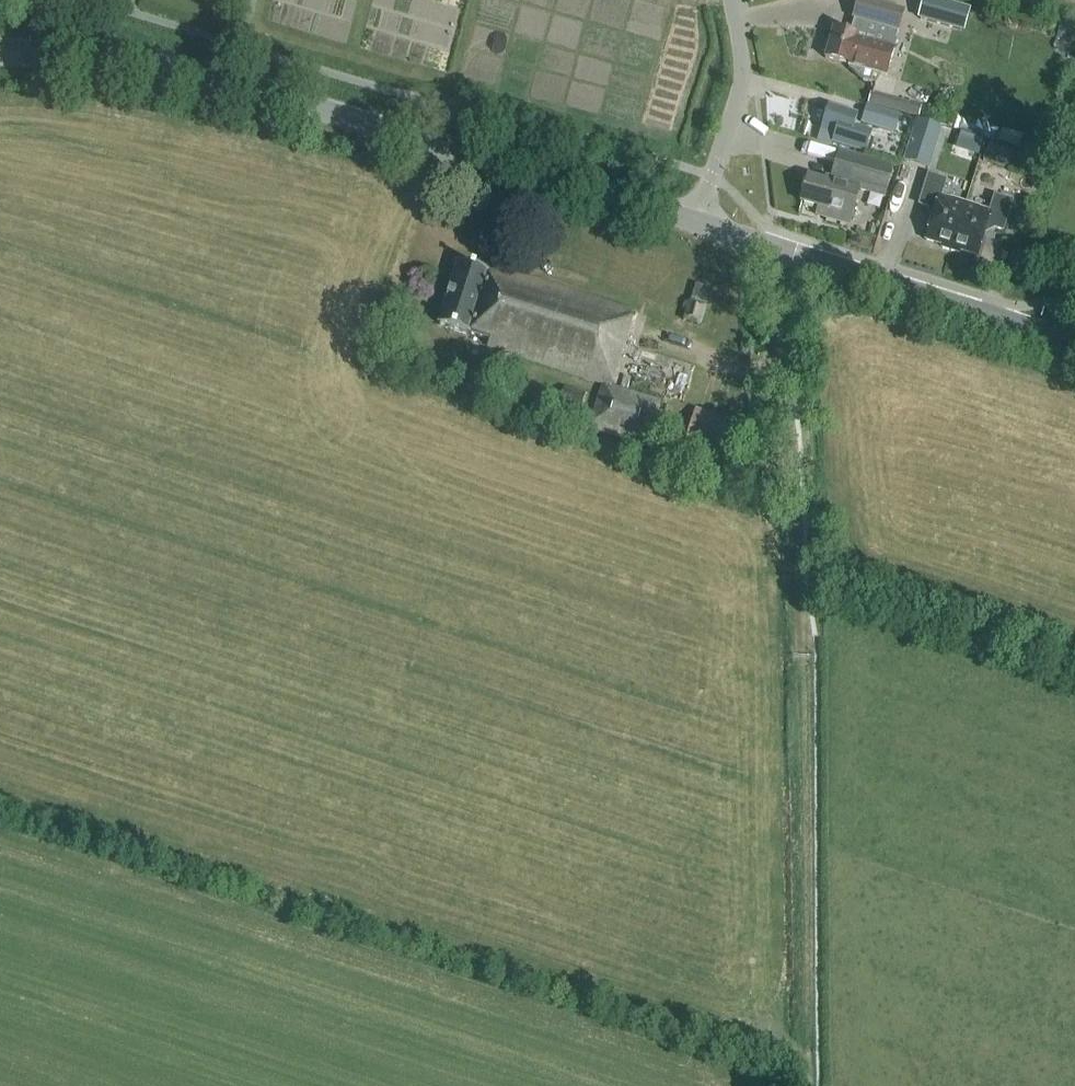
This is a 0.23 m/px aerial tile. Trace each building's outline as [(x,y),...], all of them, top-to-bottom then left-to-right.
[(849,67),(862,80),(877,84),(877,83),(871,81),(873,73),(887,77),(893,55),(892,54),(904,11),(865,0),(858,0),(853,18),(856,19),(851,34),(834,29),(830,43),(826,42),(823,53),(827,53),(825,59),(850,65),(849,67)] [(918,19),(963,32),(970,10),(936,0),(923,0),(918,19)] [(922,107),(872,93),(869,103),(919,117),(922,107)] [(862,122),(892,130),(896,113),(867,104),(862,122)] [(872,131),(854,125),(857,114),(828,105),(827,111),(823,110),(820,122),(823,123),(818,141),(832,145),(833,141),(866,151),(872,131)] [(917,120),(905,159),(929,167),(941,127),(917,120)] [(952,153),(974,160),(981,137),(959,130),(952,153)] [(999,141),(1019,147),(1022,136),(1002,130),(999,141)] [(1010,151),(988,144),(983,162),(1004,169),(1010,151)] [(894,168),(837,152),(830,177),(825,176),(824,179),(808,175),(799,205),(816,209),(814,217),(849,227),(860,191),(885,198),(894,168)] [(951,252),(966,204),(965,205),(941,198),(946,182),(929,177),(920,206),(936,211),(926,241),(943,247),(942,249),(951,252)] [(967,204),(966,204),(951,252),(960,255),(961,252),(978,258),(987,227),(1003,232),(1013,203),(995,198),(990,213),(966,206),(967,204)] [(603,385),(589,427),(647,446),(660,404),(610,388),(635,313),(513,273),(511,282),(489,275),(489,273),(459,263),(439,324),(490,341),(488,347),(603,385)] [(683,321),(699,326),(711,290),(695,285),(683,321)] [(497,382),(512,387),(516,377),(501,372),(497,382)] [(559,403),(580,410),(585,394),(564,387),(559,403)] [(686,440),(727,453),(737,422),(696,410),(686,440)]
